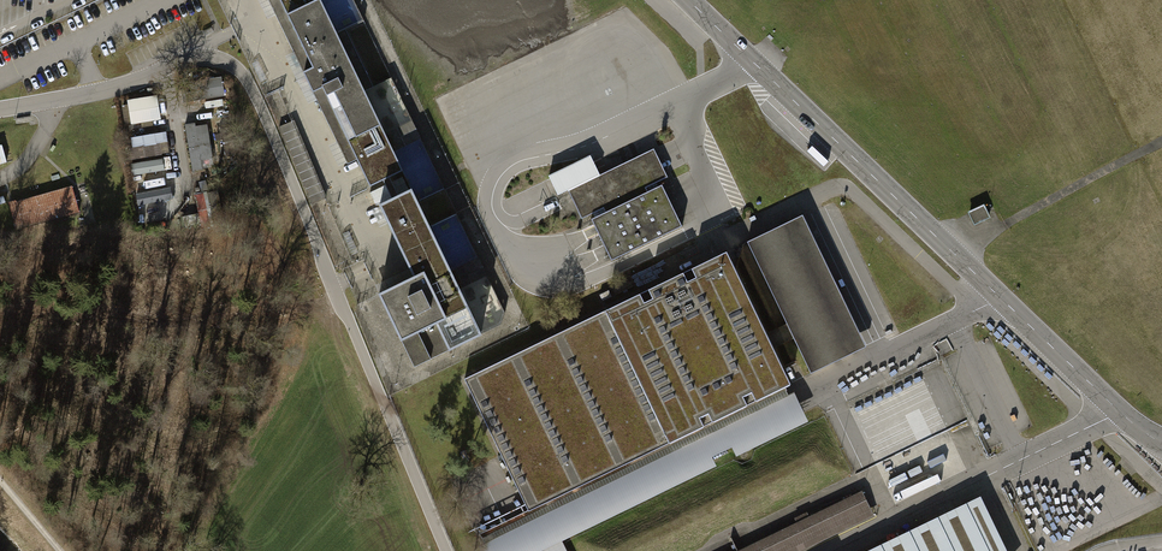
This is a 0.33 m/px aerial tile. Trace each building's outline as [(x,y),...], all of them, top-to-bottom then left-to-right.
[(392,199),(379,205),(414,277),(401,283),(399,279),(386,285),(388,289),(379,294),(414,368),(481,334),(457,285),(462,283),(458,274),(453,276),(411,190),(398,196),(389,177),(402,171),(387,140),(391,137),(387,129),(382,131),(363,92),(372,87),(344,29),(335,34),(318,0),(259,0),(268,19),(276,16),(294,52),(286,56),(309,104),(317,100),(337,141),(329,145),(339,166),(343,165),(347,163),(348,164),(357,159),(370,186),(383,180),(392,199)] [(222,90),(221,79),(190,83),(192,93),(183,94),(181,95),(180,95),(181,104),(204,101),(205,111),(227,109),(225,90),(222,90)] [(132,123),(159,118),(156,97),(128,101),(132,123)] [(325,199),(293,121),(291,122),(279,127),(283,137),(311,205),(325,199)] [(193,171),(203,170),(195,125),(185,126),(193,171)] [(148,155),(169,152),(166,134),(145,138),(148,155)] [(599,175),(568,191),(571,197),(578,212),(582,219),(593,214),(595,217),(591,219),(596,230),(611,261),(682,227),(677,216),(668,197),(662,185),(658,187),(656,183),(668,177),(657,155),(654,148),(607,171),(599,175)] [(595,166),(590,157),(549,177),(550,179),(553,186),(557,196),(568,191),(599,175),(595,166)] [(133,175),(164,170),(162,159),(131,164),(133,175)] [(202,191),(208,190),(205,181),(199,182),(202,191)] [(11,203),(9,204),(16,230),(79,212),(72,186),(11,203)] [(197,194),(200,212),(222,210),(220,191),(197,194)] [(164,203),(162,194),(141,198),(142,207),(149,206),(151,215),(172,211),(171,202),(164,203)] [(983,206),(969,212),(975,224),(989,217),(983,206)] [(802,215),(789,222),(853,353),(866,346),(802,215)] [(803,357),(811,373),(853,353),(789,222),(747,242),(748,244),(787,323),(768,332),(765,333),(764,334),(771,349),(773,348),(775,347),(794,338),(803,357)] [(605,311),(669,443),(790,384),(773,348),(771,349),(764,334),(765,333),(726,252),(639,294),(605,311)] [(611,285),(616,294),(634,285),(630,276),(611,285)] [(669,443),(605,311),(464,379),(528,511),(669,443)] [(478,535),(486,550),(566,550),(561,540),(716,465),(711,456),(734,444),(739,454),(808,420),(790,384),(669,443),(528,511),(478,535)] [(827,537),(857,522),(872,515),(868,508),(861,493),(809,518),(807,514),(797,519),(799,523),(741,550),(797,550),(827,537)] [(982,495),(867,550),(1010,550),(982,495)]
